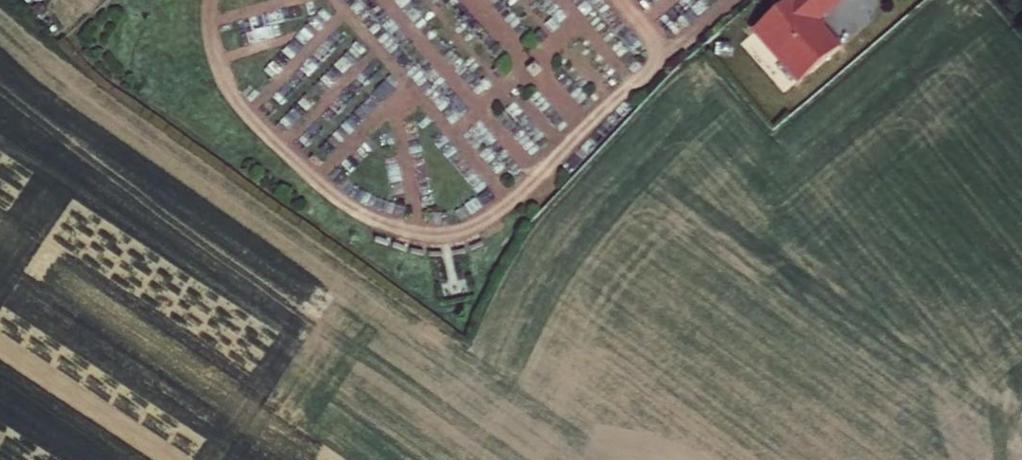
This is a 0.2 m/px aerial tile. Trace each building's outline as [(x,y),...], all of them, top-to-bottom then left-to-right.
[(757,27),(802,81),(845,46),(822,19),(844,0),(790,0),(757,27)]
